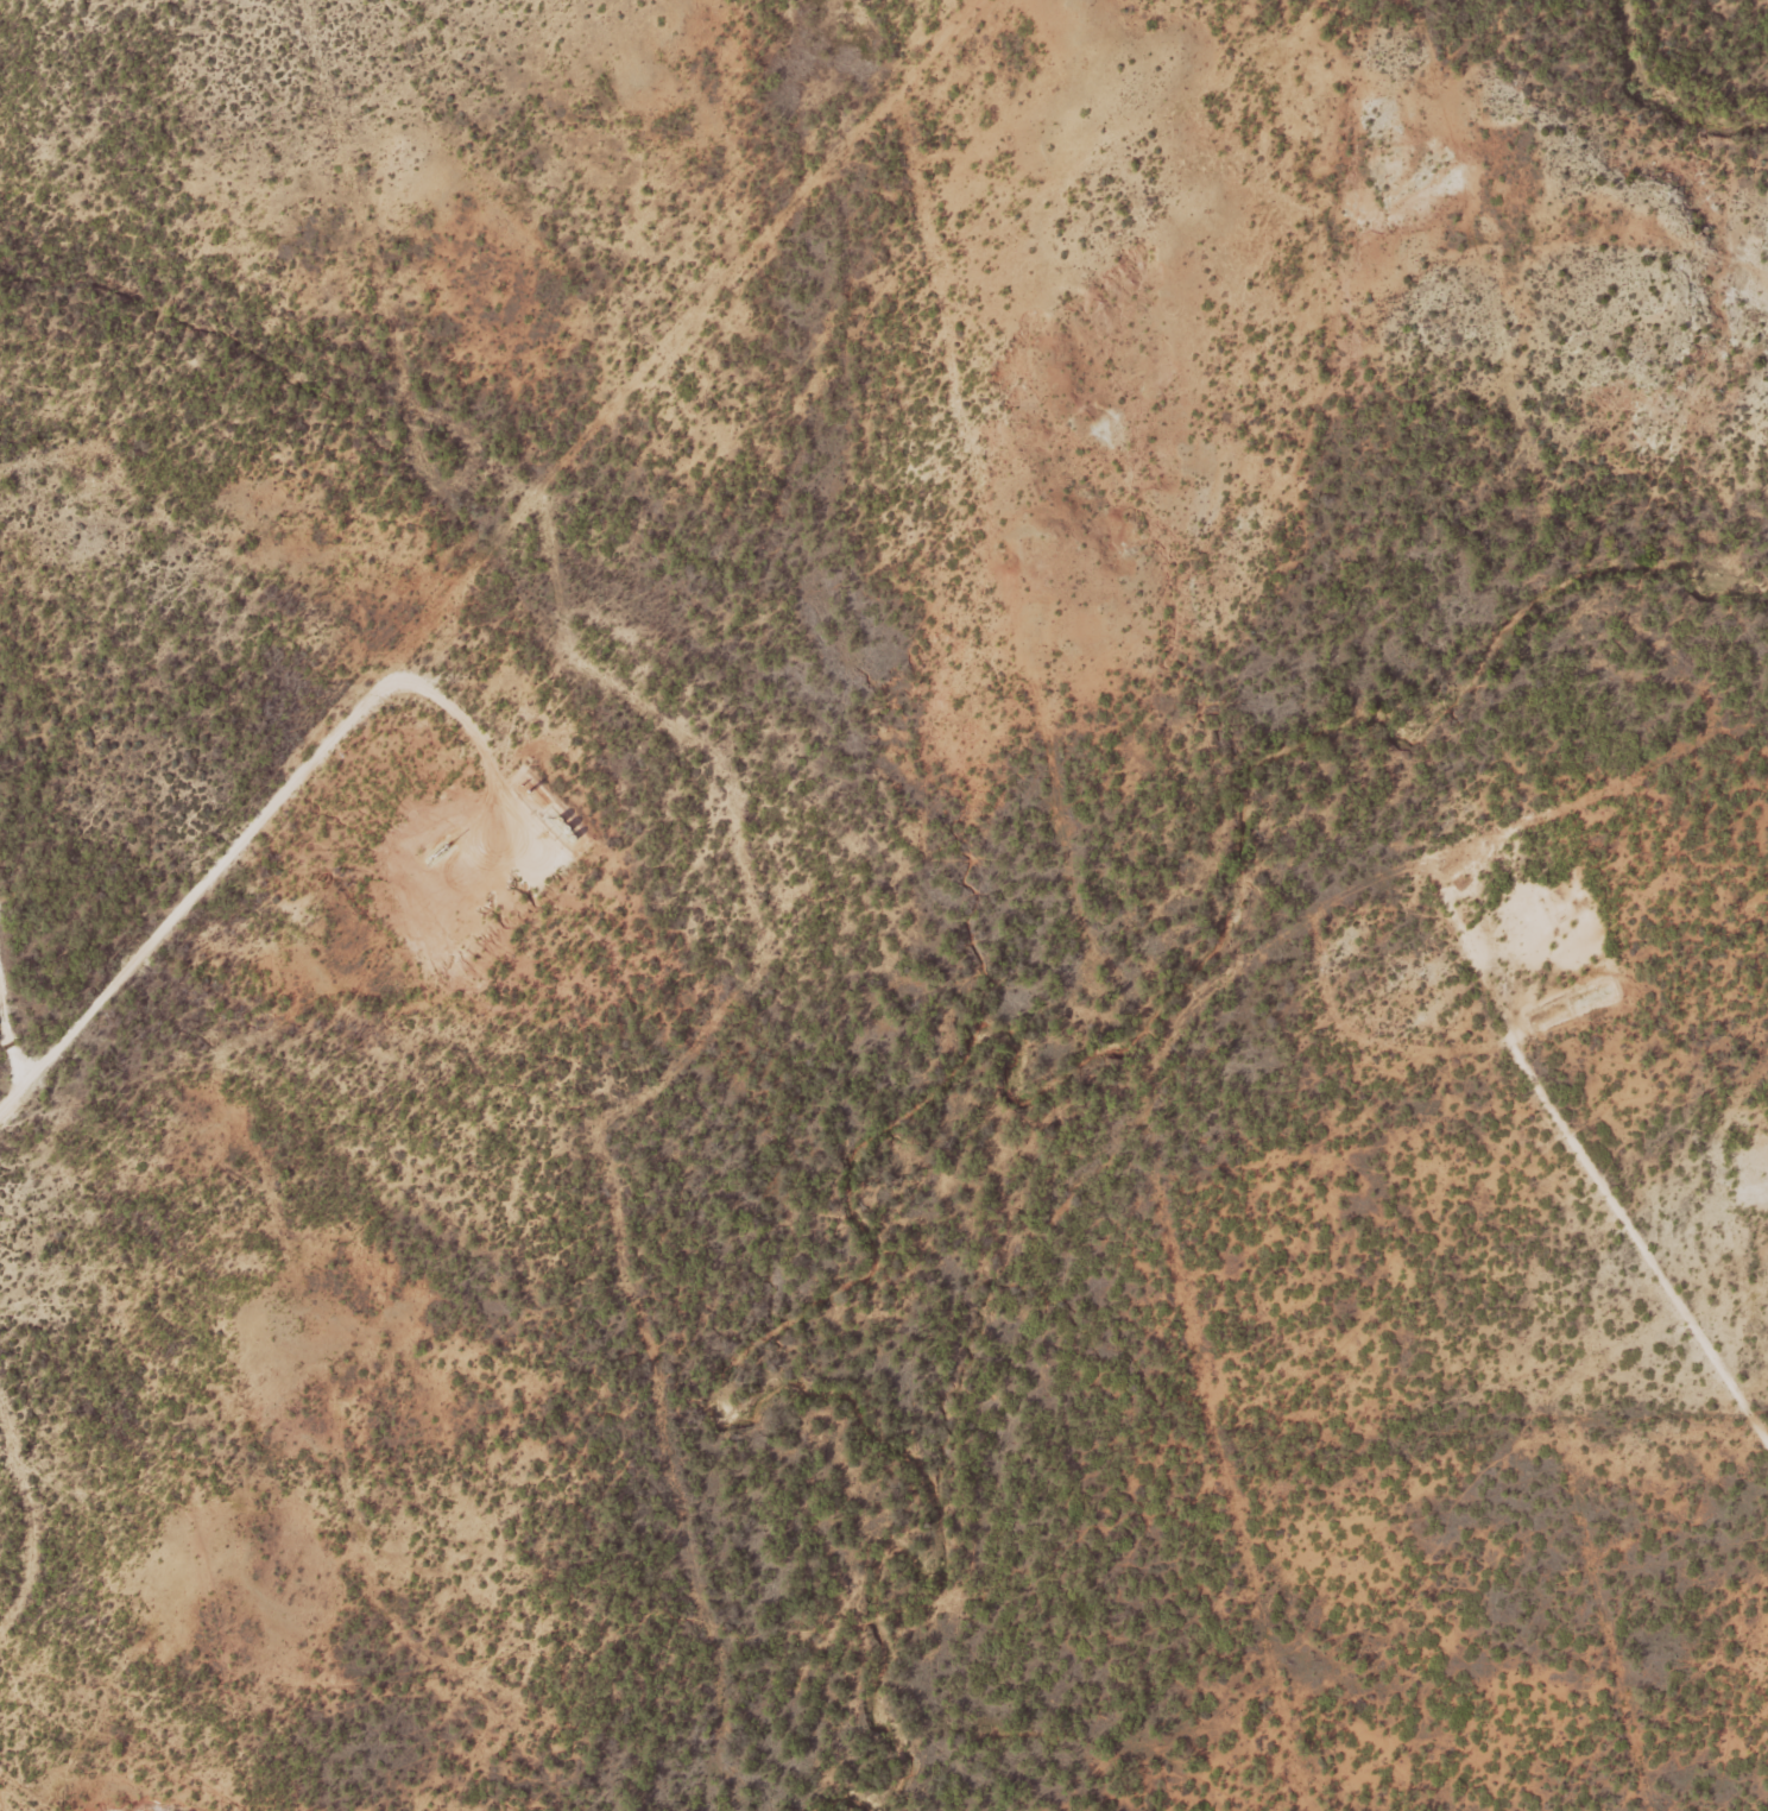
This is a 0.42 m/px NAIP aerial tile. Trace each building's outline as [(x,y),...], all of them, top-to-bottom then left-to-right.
[(1581,1007),(1619,998),(1614,977),(1576,987),(1581,1007)]
